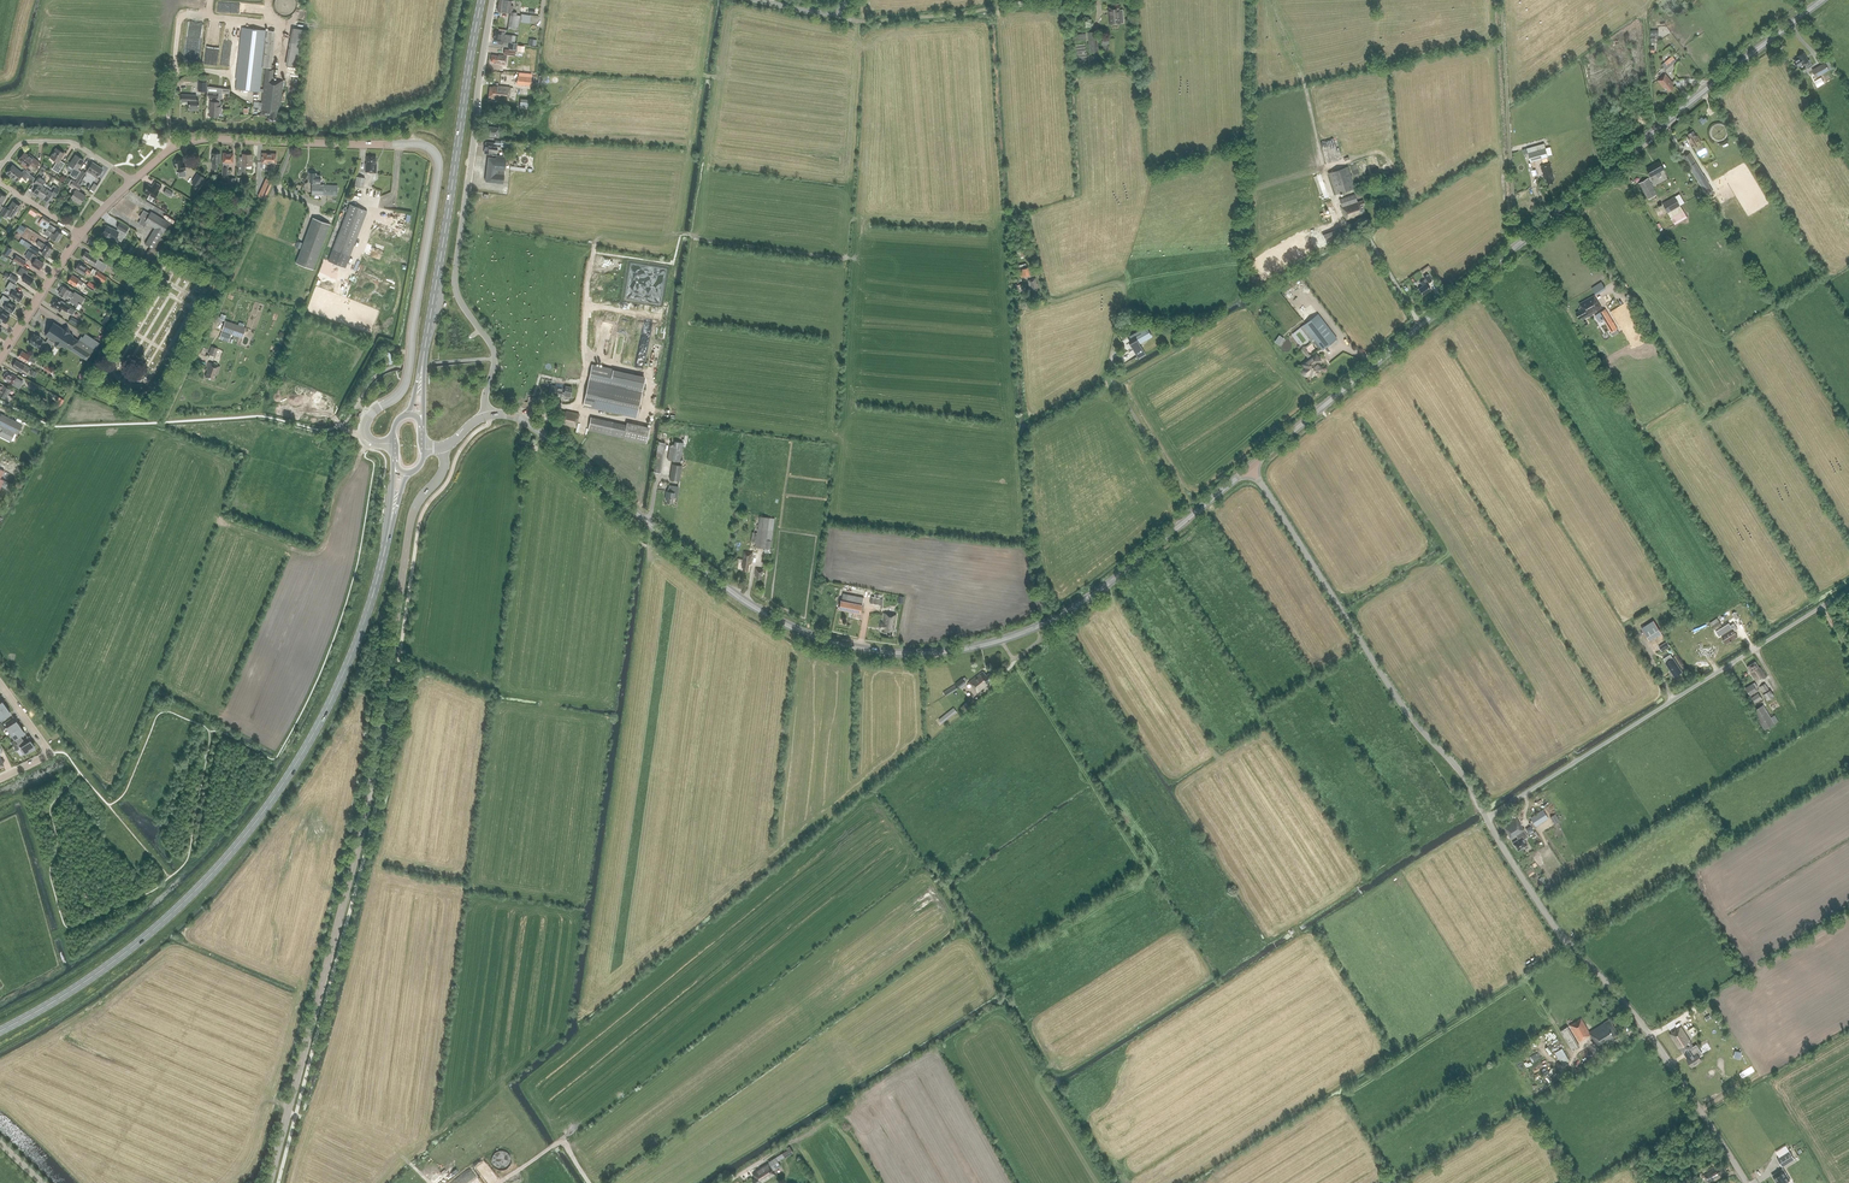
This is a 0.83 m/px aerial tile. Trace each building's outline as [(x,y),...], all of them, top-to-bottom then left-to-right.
[(277,14),(296,16),(297,0),(279,0),(277,14)] [(510,5),(511,0),(509,0),(499,0),(497,11),(510,13),(508,30),(519,31),(521,15),(517,15),(517,12),(513,11),(513,5),(510,5)] [(1119,4),(1114,4),(1114,7),(1108,8),(1110,24),(1123,23),(1122,10),(1119,10),(1119,4)] [(530,23),(531,15),(521,14),(520,22),(530,23)] [(276,120),(277,111),(279,112),(283,81),(273,80),(275,69),(268,68),(273,31),(243,27),(236,89),(260,91),(263,91),(262,103),(254,102),(253,107),(255,107),(254,108),(254,109),(255,109),(254,110),(258,110),(258,109),(261,110),(261,114),(270,115),(269,119),(276,120)] [(294,27),(288,64),(300,66),(307,29),(294,27)] [(516,36),(511,35),(504,34),(505,32),(502,32),(502,31),(495,30),(493,40),(498,41),(497,42),(498,44),(502,44),(503,43),(503,41),(504,41),(510,42),(509,49),(516,50),(517,43),(514,43),(516,36)] [(1090,51),(1098,50),(1097,38),(1089,39),(1090,51)] [(1808,60),(1804,52),(1797,56),(1798,58),(1794,60),(1797,67),(1804,63),(1807,69),(1812,66),(1809,60),(1808,60)] [(505,65),(506,55),(498,54),(498,55),(492,54),(491,61),(495,62),(495,63),(505,65)] [(1662,64),(1666,70),(1677,61),(1672,56),(1662,64)] [(1816,77),(1829,70),(1832,68),(1828,61),(1812,70),(1816,77)] [(1666,86),(1669,91),(1674,87),(1671,84),(1673,82),(1666,74),(1658,80),(1664,88),(1666,86)] [(517,81),(516,83),(530,85),(531,77),(517,75),(517,76),(517,81)] [(1822,78),(1814,82),(1817,87),(1824,83),(1822,78)] [(207,92),(207,82),(198,81),(198,91),(207,92)] [(216,102),(216,98),(221,98),(222,94),(222,88),(208,86),(207,92),(209,93),(208,98),(212,98),(212,101),(210,101),(209,116),(219,116),(220,102),(216,102)] [(509,100),(510,87),(492,86),(489,86),(488,97),(489,97),(489,98),(509,100)] [(198,110),(199,100),(197,100),(197,95),(182,94),(181,101),(189,102),(189,110),(198,110)] [(527,108),(528,99),(520,99),(520,108),(527,108)] [(499,128),(487,127),(486,135),(498,136),(499,128)] [(1690,140),(1695,148),(1696,147),(1698,150),(1698,152),(1699,154),(1701,155),(1706,152),(1706,150),(1705,147),(1703,147),(1697,136),(1696,136),(1692,131),(1688,133),(1689,135),(1687,136),(1689,141),(1690,140)] [(500,145),(501,140),(495,140),(495,142),(492,142),(492,143),(485,142),(484,153),(492,154),(492,155),(494,155),(495,154),(496,155),(497,146),(495,146),(496,144),(500,145)] [(50,157),(57,161),(52,169),(59,173),(65,163),(60,160),(64,153),(56,148),(50,157)] [(1528,153),(1531,162),(1548,157),(1548,158),(1553,156),(1553,154),(1548,155),(1545,148),(1528,153)] [(25,152),(19,160),(23,163),(21,164),(26,169),(30,164),(35,167),(39,162),(31,155),(30,157),(25,152)] [(233,163),(233,153),(223,153),(223,162),(222,175),(227,175),(228,167),(229,167),(229,163),(233,163)] [(276,163),(277,154),(262,153),(262,163),(266,163),(266,168),(272,169),(272,163),(276,163)] [(1707,196),(1714,192),(1708,184),(1709,183),(1690,153),(1683,157),(1707,196)] [(78,169),(84,160),(76,154),(69,164),(74,168),(70,174),(76,178),(81,171),(78,169)] [(252,165),(252,159),(251,159),(252,154),(243,154),(242,162),(239,162),(238,174),(242,174),(243,174),(244,173),(245,171),(245,165),(252,165)] [(504,170),(506,157),(497,155),(496,156),(495,158),(488,157),(485,181),(503,183),(504,174),(503,174),(503,170),(504,170)] [(376,173),(377,163),(376,163),(376,156),(367,156),(366,163),(365,163),(365,172),(369,172),(369,173),(376,173)] [(178,171),(179,177),(186,176),(186,169),(185,162),(183,162),(183,159),(175,160),(176,163),(175,163),(175,166),(175,168),(176,168),(177,171),(178,171)] [(1659,172),(1664,169),(1659,161),(1646,168),(1651,176),(1655,174),(1657,178),(1661,176),(1659,172)] [(97,178),(103,168),(92,162),(87,171),(97,178)] [(1542,168),(1543,171),(1542,172),(1546,182),(1548,182),(1548,184),(1553,183),(1553,181),(1554,180),(1549,163),(1541,165),(1542,169),(1542,168)] [(25,180),(30,174),(24,170),(22,173),(13,166),(8,173),(17,180),(21,176),(25,180)] [(1348,166),(1328,173),(1335,194),(1355,188),(1348,166)] [(83,171),(79,178),(76,182),(81,185),(83,181),(82,180),(86,173),(83,171)] [(321,182),(321,175),(316,175),(316,173),(313,173),(313,171),(308,171),(308,177),(309,177),(309,181),(312,182),(312,184),(312,188),(312,190),(312,191),(312,194),(337,195),(338,185),(320,185),(320,182),(321,182)] [(198,187),(205,178),(197,173),(191,183),(198,187)] [(41,196),(48,185),(44,182),(45,180),(39,176),(35,183),(38,186),(34,192),(34,193),(37,195),(38,194),(41,196)] [(363,188),(365,178),(356,176),(355,187),(363,188)] [(79,191),(81,188),(82,186),(80,186),(81,185),(76,182),(69,178),(66,183),(70,186),(72,187),(70,191),(74,193),(71,197),(80,203),(86,195),(79,191)] [(265,199),(273,182),(272,181),(266,178),(257,196),(264,199),(265,199)] [(1648,199),(1657,194),(1648,178),(1639,184),(1648,199)] [(158,191),(162,186),(155,182),(152,187),(148,185),(144,192),(148,195),(149,194),(155,198),(159,191),(158,191)] [(93,192),(96,188),(98,185),(94,183),(90,190),(93,192)] [(55,197),(60,189),(53,185),(52,187),(48,185),(41,196),(44,198),(43,199),(47,201),(47,200),(47,201),(51,194),(55,197)] [(1342,206),(1341,207),(1344,216),(1345,216),(1346,221),(1359,216),(1359,215),(1365,213),(1362,205),(1365,205),(1363,200),(1358,202),(1355,194),(1340,199),(1342,206)] [(1675,196),(1662,203),(1674,223),(1687,216),(1681,206),(1680,205),(1684,202),(1679,194),(1675,196)] [(13,217),(20,207),(12,202),(7,210),(5,208),(1,214),(6,217),(9,214),(13,217)] [(346,268),(367,211),(350,204),(328,261),(346,268)] [(163,233),(169,223),(151,211),(150,213),(144,210),(140,216),(142,217),(138,223),(145,227),(147,223),(155,228),(145,244),(151,247),(153,249),(163,233)] [(41,219),(39,223),(41,225),(47,229),(52,233),(50,236),(58,241),(63,234),(57,230),(58,229),(50,224),(49,224),(48,224),(50,221),(43,216),(41,219)] [(330,224),(313,218),(296,264),(313,271),(330,224)] [(125,232),(128,227),(120,223),(117,228),(118,228),(117,231),(107,225),(103,234),(114,240),(117,233),(124,237),(126,232),(125,232)] [(26,228),(20,224),(16,230),(22,234),(26,228)] [(1340,228),(1323,235),(1327,244),(1343,237),(1340,228)] [(39,240),(37,244),(45,249),(42,253),(48,257),(53,249),(39,240)] [(40,250),(33,245),(26,241),(24,245),(38,253),(40,250)] [(7,246),(3,252),(9,256),(13,250),(7,246)] [(86,252),(83,257),(86,259),(85,260),(99,268),(103,262),(86,252)] [(38,256),(34,253),(30,259),(34,261),(32,264),(40,269),(44,263),(36,258),(38,256)] [(26,262),(17,255),(14,260),(23,266),(26,262)] [(91,271),(79,263),(77,266),(76,266),(76,267),(76,268),(75,269),(79,272),(79,273),(81,274),(82,274),(83,274),(85,271),(89,274),(91,271)] [(115,266),(113,264),(110,268),(120,274),(122,271),(115,266)] [(24,277),(23,280),(30,285),(31,284),(33,282),(32,281),(34,278),(27,273),(29,271),(22,267),(18,273),(24,277)] [(1018,269),(1020,277),(1030,275),(1028,267),(1018,269)] [(107,277),(97,270),(94,275),(104,281),(107,277)] [(8,278),(15,283),(19,278),(11,273),(8,278)] [(1425,279),(1420,282),(1423,286),(1419,288),(1423,295),(1431,290),(1426,283),(1428,282),(1428,283),(1432,280),(1427,273),(1424,276),(1425,279)] [(82,285),(84,282),(72,274),(70,278),(69,277),(68,280),(68,281),(75,286),(78,282),(82,285)] [(133,277),(126,288),(133,292),(139,281),(133,277)] [(1032,291),(1037,290),(1037,289),(1039,288),(1038,283),(1037,284),(1036,278),(1028,280),(1030,289),(1032,289),(1032,291)] [(19,301),(23,295),(18,292),(18,291),(15,289),(17,286),(10,281),(7,287),(11,290),(11,291),(13,292),(10,296),(19,301)] [(1603,284),(1601,282),(1592,288),(1595,293),(1605,287),(1603,284)] [(81,304),(85,298),(75,291),(74,293),(70,291),(70,290),(64,286),(59,294),(66,298),(67,296),(70,299),(69,301),(77,306),(79,302),(81,304)] [(16,307),(11,303),(12,303),(8,300),(9,299),(3,295),(0,299),(5,303),(5,302),(7,303),(4,307),(12,313),(13,312),(13,313),(15,309),(16,307)] [(1583,319),(1583,320),(1586,318),(1590,316),(1590,315),(1601,308),(1594,295),(1579,304),(1582,309),(1576,313),(1579,319),(1581,318),(1582,319),(1583,319)] [(73,315),(75,311),(65,304),(65,303),(62,300),(61,302),(56,299),(52,306),(56,308),(57,309),(60,311),(61,309),(63,310),(64,309),(73,315)] [(199,311),(204,304),(199,301),(195,309),(199,311)] [(5,324),(10,316),(0,309),(0,320),(5,324)] [(1617,329),(1612,321),(1605,310),(1602,311),(1599,313),(1600,316),(1611,333),(1612,332),(1615,337),(1620,334),(1617,329)] [(102,323),(108,326),(113,318),(107,314),(102,323)] [(1322,349),(1337,338),(1318,314),(1304,325),(1322,349)] [(76,326),(79,321),(72,317),(69,321),(76,326)] [(242,338),(246,328),(226,320),(222,331),(242,338)] [(79,341),(72,336),(73,335),(70,333),(67,327),(64,329),(54,322),(45,335),(55,341),(55,345),(61,345),(65,348),(66,346),(87,360),(91,354),(94,349),(96,350),(100,343),(86,333),(81,340),(80,339),(79,341)] [(1129,343),(1139,359),(1146,355),(1139,342),(1150,336),(1146,328),(1131,337),(1133,340),(1129,343)] [(49,350),(54,342),(48,339),(46,342),(45,341),(44,342),(41,340),(42,339),(39,337),(39,336),(36,335),(36,336),(34,334),(31,338),(31,337),(29,341),(29,342),(34,345),(34,346),(37,348),(37,347),(38,348),(40,344),(49,350)] [(215,356),(218,348),(212,346),(209,354),(215,356)] [(1124,361),(1135,354),(1131,348),(1120,354),(1124,361)] [(34,363),(36,360),(22,351),(18,357),(26,362),(28,359),(34,363)] [(1306,367),(1302,370),(1302,372),(1304,375),(1307,375),(1310,372),(1313,375),(1312,376),(1322,369),(1317,362),(1320,360),(1316,354),(1303,364),(1304,364),(1306,367)] [(27,372),(30,368),(26,365),(25,366),(21,363),(21,364),(16,360),(12,366),(21,372),(23,369),(27,372)] [(217,374),(220,366),(209,362),(207,367),(207,368),(206,370),(207,371),(205,377),(214,380),(216,374),(217,374)] [(636,417),(642,386),(644,379),(612,372),(613,370),(591,366),(583,405),(636,417)] [(6,372),(3,377),(9,381),(8,382),(12,384),(19,389),(22,384),(15,380),(17,377),(12,374),(12,375),(6,372)] [(13,395),(12,397),(8,394),(11,389),(6,386),(4,385),(4,386),(0,383),(0,395),(7,400),(12,402),(15,396),(13,395)] [(571,387),(565,386),(564,389),(562,389),(562,387),(551,385),(549,394),(561,396),(561,393),(563,394),(563,395),(570,397),(571,387)] [(576,422),(578,413),(566,410),(566,412),(561,411),(559,423),(565,424),(565,425),(575,427),(576,422)] [(0,415),(0,432),(1,432),(0,435),(0,436),(11,441),(15,432),(18,433),(22,425),(0,415)] [(626,422),(626,424),(591,417),(588,430),(623,438),(646,443),(650,427),(626,422)] [(670,445),(668,460),(680,462),(684,442),(674,441),(674,445),(670,445)] [(666,443),(658,442),(653,472),(661,473),(666,443)] [(678,480),(681,465),(672,464),(670,479),(678,480)] [(678,496),(679,486),(669,485),(669,487),(668,487),(667,491),(666,491),(665,499),(666,499),(666,501),(673,502),(673,498),(675,498),(678,496)] [(753,528),(758,529),(757,533),(752,532),(751,542),(756,542),(755,547),(765,548),(764,552),(770,553),(771,549),(770,549),(775,518),(755,515),(753,528)] [(751,564),(752,552),(744,551),(742,567),(743,567),(743,570),(748,571),(749,564),(751,564)] [(764,572),(764,568),(762,568),(762,569),(756,568),(755,576),(756,576),(756,578),(761,579),(762,572),(764,572)] [(862,612),(863,604),(864,597),(843,593),(840,608),(855,611),(854,617),(860,618),(861,612),(862,612)] [(882,605),(883,599),(878,598),(879,594),(876,594),(876,597),(871,596),(870,603),(882,605)] [(893,628),(894,628),(897,615),(894,614),(893,614),(889,614),(886,613),(885,613),(883,627),(881,626),(881,629),(883,629),(882,631),(886,632),(887,632),(887,634),(892,635),(893,628)] [(1721,625),(1719,621),(1717,618),(1710,623),(1712,625),(1714,630),(1721,625)] [(1661,633),(1656,624),(1654,621),(1654,620),(1641,628),(1649,640),(1661,633)] [(1727,643),(1737,636),(1734,631),(1737,629),(1734,623),(1729,626),(1731,629),(1721,635),(1727,643)] [(1667,642),(1659,647),(1662,651),(1670,646),(1667,642)] [(1682,671),(1673,658),(1670,654),(1663,659),(1666,663),(1665,663),(1674,676),(1682,671)] [(1757,683),(1767,677),(1760,667),(1759,668),(1756,662),(1748,667),(1751,673),(1757,683)] [(986,675),(983,671),(969,681),(977,692),(987,684),(986,683),(993,678),(989,673),(986,675)] [(959,687),(965,683),(962,679),(956,683),(959,687)] [(1757,691),(1759,690),(1754,683),(1745,688),(1749,695),(1757,691)] [(1767,701),(1774,696),(1770,690),(1765,683),(1759,687),(1763,694),(1767,701)] [(946,696),(958,689),(955,684),(943,692),(946,696)] [(1755,703),(1762,698),(1758,693),(1751,698),(1755,703)] [(968,708),(975,703),(975,702),(972,698),(963,705),(960,707),(963,711),(968,708)] [(1763,705),(1753,711),(1765,730),(1779,721),(1775,715),(1771,717),(1763,705)] [(10,713),(6,707),(0,711),(0,719),(1,720),(10,713)] [(954,714),(957,712),(953,707),(939,719),(942,723),(954,714)] [(10,733),(20,726),(16,720),(6,727),(10,733)] [(15,739),(24,732),(20,726),(10,733),(15,739)] [(17,750),(21,756),(34,746),(30,740),(19,748),(17,750)] [(1536,826),(1548,818),(1543,810),(1530,818),(1536,826)] [(1555,824),(1560,821),(1555,814),(1550,817),(1555,824)] [(1527,834),(1516,818),(1503,826),(1511,839),(1517,836),(1518,839),(1513,843),(1512,843),(1515,847),(1518,850),(1524,846),(1525,848),(1528,846),(1522,836),(1527,834)] [(1713,1021),(1720,1034),(1728,1030),(1721,1017),(1713,1021)] [(1609,1019),(1604,1023),(1589,1032),(1581,1018),(1570,1025),(1579,1041),(1590,1035),(1598,1048),(1613,1039),(1613,1037),(1618,1034),(1609,1019)] [(1692,1038),(1699,1033),(1693,1024),(1686,1029),(1692,1038)] [(1572,1050),(1579,1046),(1567,1025),(1560,1029),(1572,1050)] [(1681,1027),(1670,1034),(1681,1052),(1682,1051),(1684,1054),(1684,1053),(1687,1058),(1687,1059),(1692,1067),(1702,1060),(1697,1053),(1700,1052),(1701,1052),(1696,1045),(1694,1047),(1681,1027)] [(1721,1044),(1732,1037),(1729,1032),(1718,1039),(1721,1044)] [(1555,1051),(1561,1064),(1569,1061),(1563,1047),(1555,1051)] [(781,1159),(785,1157),(793,1152),(789,1146),(786,1148),(787,1150),(769,1161),(770,1163),(768,1164),(753,1173),(755,1178),(752,1179),(754,1182),(757,1182),(761,1181),(762,1182),(775,1174),(773,1171),(781,1166),(778,1161),(781,1159)] [(1794,1159),(1791,1154),(1795,1151),(1794,1150),(1790,1152),(1789,1151),(1777,1159),(1782,1167),(1794,1159)] [(1718,1165),(1712,1156),(1708,1158),(1709,1161),(1710,1160),(1713,1166),(1702,1173),(1708,1182),(1710,1182),(1721,1176),(1721,1175),(1727,1171),(1721,1163),(1718,1165)] [(1772,1175),(1777,1182),(1786,1182),(1785,1182),(1790,1180),(1783,1168),(1772,1175)]
